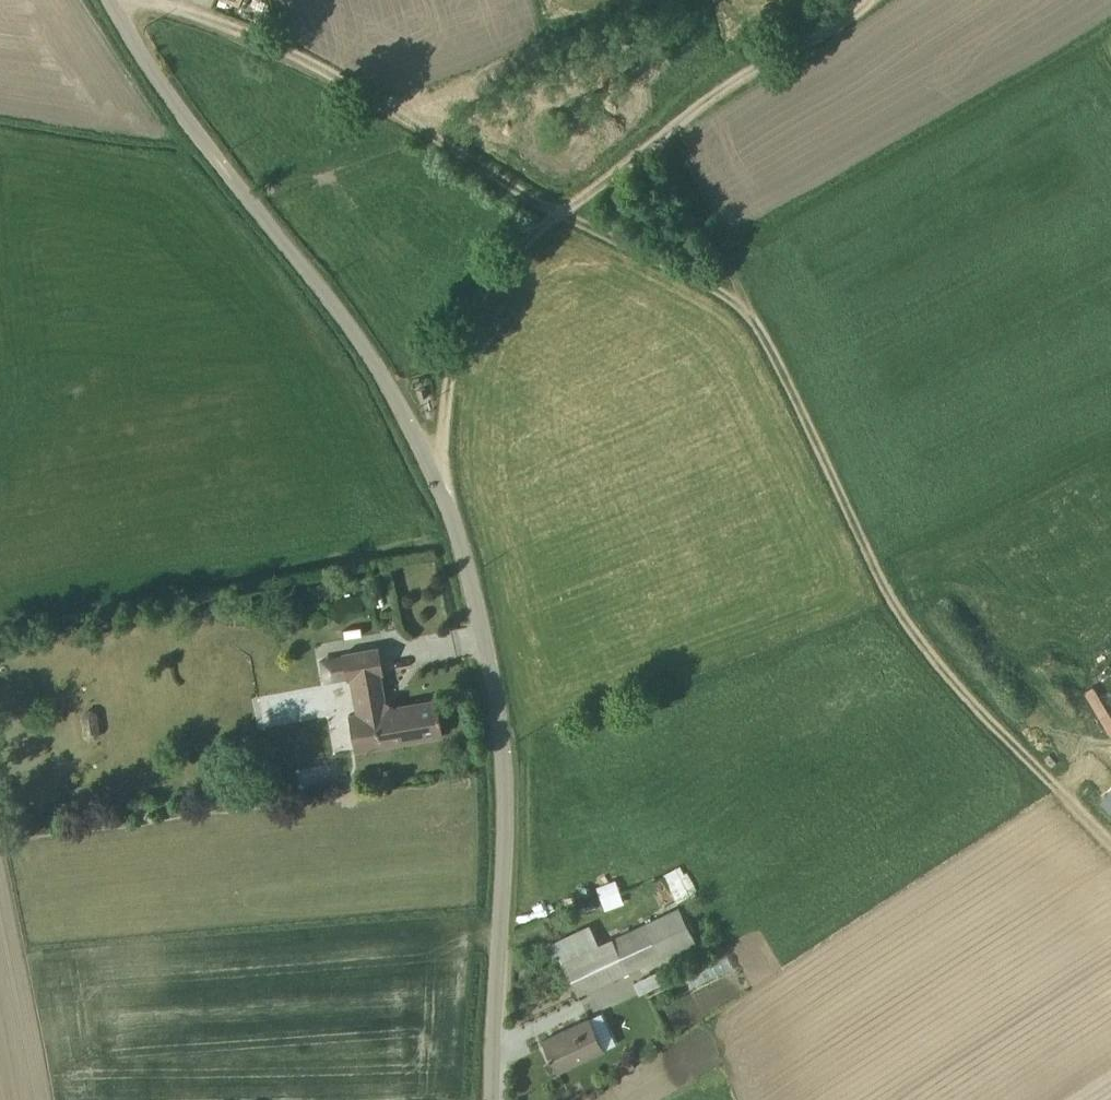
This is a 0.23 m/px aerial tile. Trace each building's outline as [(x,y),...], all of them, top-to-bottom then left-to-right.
[(417,389),(419,398),(423,397),(427,396),(424,388),(417,389)] [(354,750),(442,734),(443,733),(436,698),(395,705),(385,697),(381,674),(383,673),(378,644),(342,651),(342,655),(319,659),(323,682),(346,678),(346,679),(349,679),(355,711),(348,713),(354,750)] [(328,716),(327,697),(255,699),(255,718),(328,716)] [(84,708),(80,714),(82,734),(88,739),(96,738),(100,732),(97,711),(90,707),(84,708)] [(615,883),(596,890),(604,910),(622,904),(615,883)] [(677,907),(644,923),(658,958),(672,951),(676,959),(692,951),(688,944),(694,941),(677,907)] [(560,962),(577,995),(658,958),(644,923),(560,962)] [(551,943),(560,962),(597,944),(588,924),(551,943)] [(633,983),(639,994),(661,984),(655,972),(633,983)] [(615,1043),(600,1013),(542,1040),(557,1071),(615,1043)] [(659,1025),(648,1025),(648,1043),(659,1043),(659,1025)] [(634,1067),(628,1058),(611,1070),(616,1079),(634,1067)]
